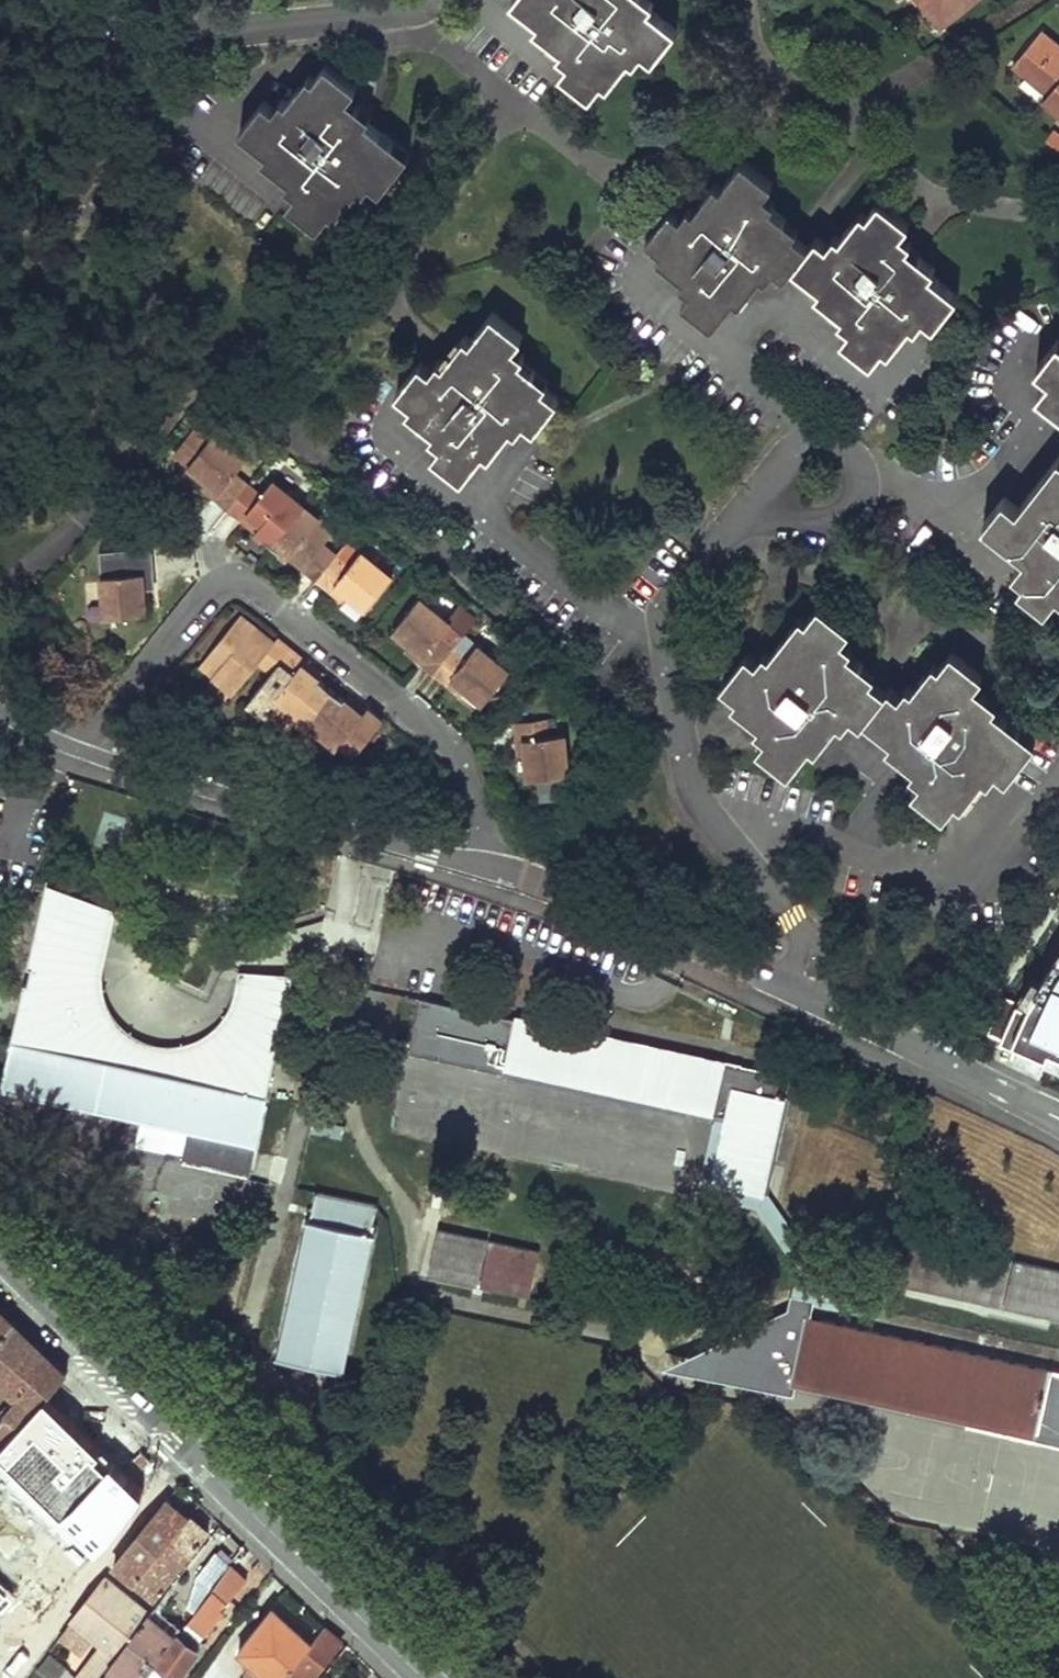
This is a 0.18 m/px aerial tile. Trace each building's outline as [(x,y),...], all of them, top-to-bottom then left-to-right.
[(577,97),(599,70),(606,76),(627,52),(642,65),(667,36),(640,14),(647,6),(639,0),(502,0),(500,2),(525,22),(519,29),(557,61),(548,72),(577,97)] [(941,26),(973,0),(921,0),(941,26)] [(1058,115),(1058,49),(1039,33),(1012,66),(1046,94),(1041,100),(1058,115)] [(348,85),(317,62),(295,90),(289,85),(270,109),(253,96),(230,126),(256,146),(251,153),(292,184),(284,195),(315,219),(338,190),(345,195),(363,173),(378,185),(402,154),(374,132),(379,126),(363,114),(359,119),(347,110),(351,104),(340,95),(348,85)] [(854,317),(846,327),(877,352),(900,324),(906,329),(925,304),(941,317),(966,287),(938,265),(944,258),(927,245),(923,251),(911,241),(916,235),(905,226),(913,216),(883,191),(860,221),(854,216),(834,240),(818,227),(809,238),(780,214),(785,207),(761,188),(773,173),(740,146),(719,173),(712,168),(696,189),(702,194),(693,206),(686,200),(677,211),(668,204),(644,235),(670,256),(665,263),(690,283),(681,293),(711,317),(735,288),(741,293),(779,246),(820,279),(815,285),(854,317)] [(420,361),(396,391),(423,413),(419,419),(444,440),(432,454),(463,479),(484,452),(490,457),(523,416),(532,424),(557,394),(528,371),(533,365),(508,345),(521,329),(491,305),(470,332),(464,327),(450,344),(456,349),(444,362),(439,358),(430,369),(420,361)] [(1055,341),(1033,370),(1045,380),(1032,395),(1058,416),(1058,344),(1055,341)] [(172,453),(187,465),(211,436),(196,423),(172,453)] [(219,492),(236,472),(247,457),(215,431),(211,436),(187,465),(187,466),(204,480),(219,492)] [(997,499),(976,524),(1019,558),(1008,572),(1019,580),(1013,588),(1040,609),(1051,595),(1058,602),(1058,461),(1054,457),(1011,510),(997,499)] [(219,492),(204,480),(200,485),(228,508),(249,482),(236,472),(219,492)] [(255,530),(288,490),(273,478),(262,492),(249,482),(228,508),(255,530)] [(288,490),(255,530),(272,544),(304,504),(288,490)] [(288,556),(320,516),(304,504),(272,544),(288,556)] [(320,516),(288,556),(316,579),(337,553),(324,543),(336,529),(320,516)] [(335,582),(359,552),(346,542),(337,553),(316,579),(344,602),(350,594),(335,582)] [(99,551),(101,575),(144,571),(145,587),(155,586),(152,547),(99,551)] [(335,582),(350,594),(367,609),(394,575),(362,549),(359,552),(335,582)] [(147,613),(145,587),(144,571),(101,575),(94,575),(97,617),(147,613)] [(392,631),(410,646),(424,657),(441,636),(454,646),(474,621),(457,607),(447,620),(419,598),(392,631)] [(743,652),(718,682),(732,694),(727,700),(755,723),(750,728),(760,736),(752,746),(784,772),(808,744),(812,747),(834,720),(838,724),(851,709),(886,737),(881,744),(909,767),(905,772),(914,779),(905,790),(934,814),(947,799),(955,805),(985,768),(999,779),(1028,744),(985,709),(990,703),(968,686),(977,675),(947,651),(935,665),(929,660),(905,688),(901,685),(885,705),(857,682),(864,674),(838,653),(843,648),(833,640),(842,628),(813,604),(802,617),(796,612),(764,651),(760,648),(751,659),(743,652)] [(239,612),(198,663),(234,692),(258,662),(271,672),(291,646),(279,637),(275,642),(239,612)] [(454,646),(441,636),(424,657),(410,646),(405,652),(432,673),(454,646)] [(450,678),(462,687),(482,703),(510,669),(478,643),(467,657),(450,678)] [(276,695),(303,660),(305,658),(291,646),(271,672),(247,702),(278,728),(289,715),(294,709),(276,695)] [(450,678),(467,657),(454,646),(432,673),(457,693),(462,687),(450,678)] [(322,675),(303,660),(276,695),(294,709),(289,715),(302,726),(332,688),(320,678),(322,675)] [(337,744),(364,710),(346,696),(345,698),(332,688),(302,726),(315,736),(319,730),(337,744)] [(364,710),(337,744),(353,757),(385,718),(368,705),(364,710)] [(516,755),(524,754),(522,737),(559,734),(557,717),(513,722),(516,755)] [(567,733),(559,734),(522,737),(524,754),(526,778),(571,774),(567,733)] [(45,879),(0,1078),(0,1083),(139,1117),(133,1140),(180,1151),(178,1157),(248,1172),(292,970),(242,967),(237,992),(232,1006),(224,1018),(214,1029),(200,1037),(190,1041),(177,1044),(165,1045),(151,1043),(138,1039),(129,1033),(118,1024),(110,1014),(104,1004),(99,991),(98,976),(99,959),(110,905),(45,879)] [(1055,952),(1052,951),(1037,975),(1030,970),(1017,992),(1026,997),(1023,1003),(1003,993),(986,1030),(1013,1042),(1011,1047),(1034,1057),(1037,1051),(1058,1060),(1058,945),(1055,952)] [(777,1074),(420,994),(409,1043),(728,1114),(714,1180),(763,1191),(785,1091),(774,1088),(777,1074)] [(491,1111),(480,1145),(532,1162),(543,1127),(491,1111)] [(376,1203),(315,1189),(309,1215),(305,1214),(274,1354),(346,1369),(377,1231),(371,1229),(376,1203)] [(488,1237),(437,1226),(428,1271),(478,1282),(488,1237)] [(898,1280),(1058,1315),(1058,1268),(908,1235),(898,1280)] [(540,1249),(489,1237),(480,1282),(530,1293),(540,1249)] [(802,1315),(801,1316),(784,1312),(694,1349),(699,1363),(786,1383),(788,1371),(971,1413),(968,1424),(1058,1444),(1058,1373),(802,1315)] [(48,1395),(3,1444),(0,1447),(0,1450),(98,1546),(144,1489),(48,1395)] [(187,1514),(165,1496),(114,1564),(135,1580),(187,1514)] [(206,1528),(187,1514),(135,1580),(154,1595),(206,1528)] [(227,1563),(212,1549),(195,1571),(210,1585),(227,1563)] [(227,1563),(210,1585),(186,1616),(203,1630),(226,1600),(223,1597),(242,1576),(227,1563)] [(149,1609),(105,1575),(60,1635),(78,1649),(91,1634),(98,1640),(72,1674),(65,1668),(57,1677),(96,1677),(149,1609)] [(0,1579),(0,1600),(11,1590),(0,1579)] [(234,1652),(267,1677),(282,1677),(284,1676),(314,1639),(272,1606),(234,1652)] [(175,1630),(149,1609),(96,1677),(123,1677),(125,1675),(130,1677),(139,1677),(175,1630)] [(284,1676),(286,1677),(313,1677),(344,1639),(326,1624),(314,1639),(284,1676)] [(175,1630),(139,1677),(172,1677),(195,1646),(175,1630)]
